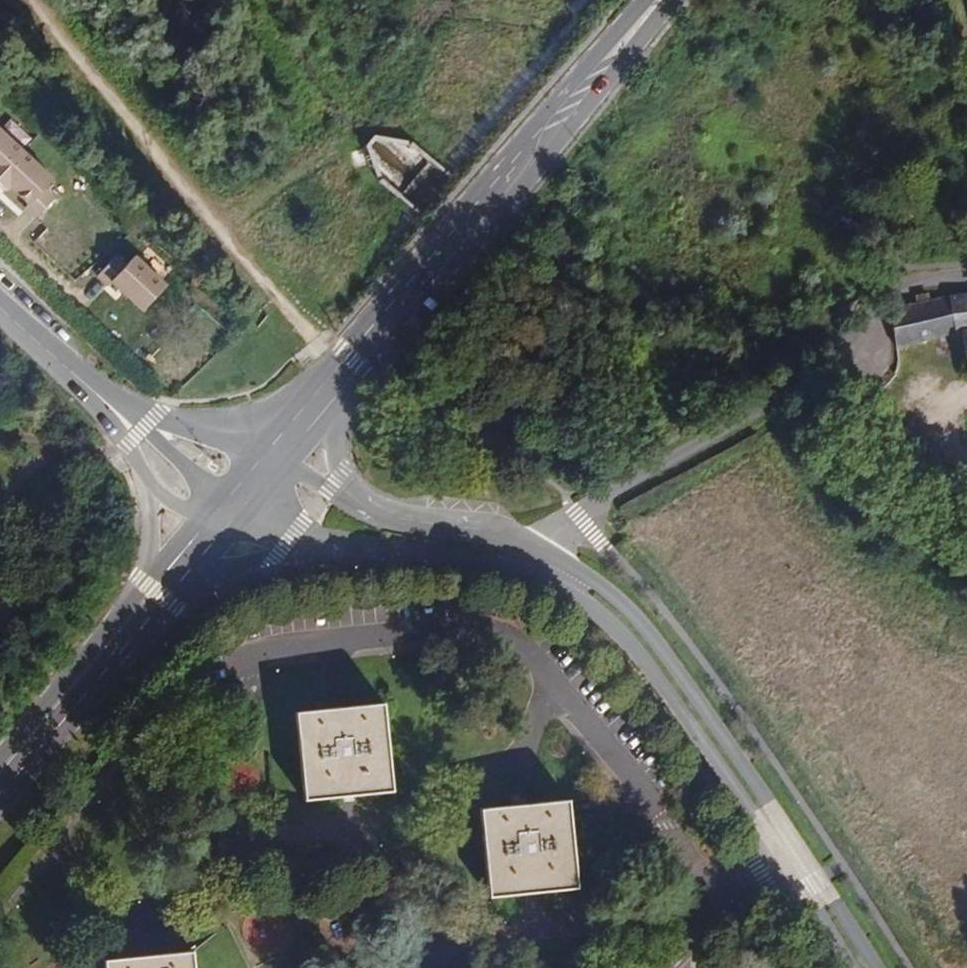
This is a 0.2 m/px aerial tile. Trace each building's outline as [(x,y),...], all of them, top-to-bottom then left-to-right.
[(949,296),(930,300),(929,294),(917,297),(918,303),(894,308),(891,313),(897,349),(963,333),(966,365),(966,294),(949,296)] [(393,791),(383,703),(296,712),(305,800),(393,791)] [(568,800),(480,809),(490,898),(578,888),(568,800)] [(193,951),(104,960),(105,967),(194,967),(193,951)]
